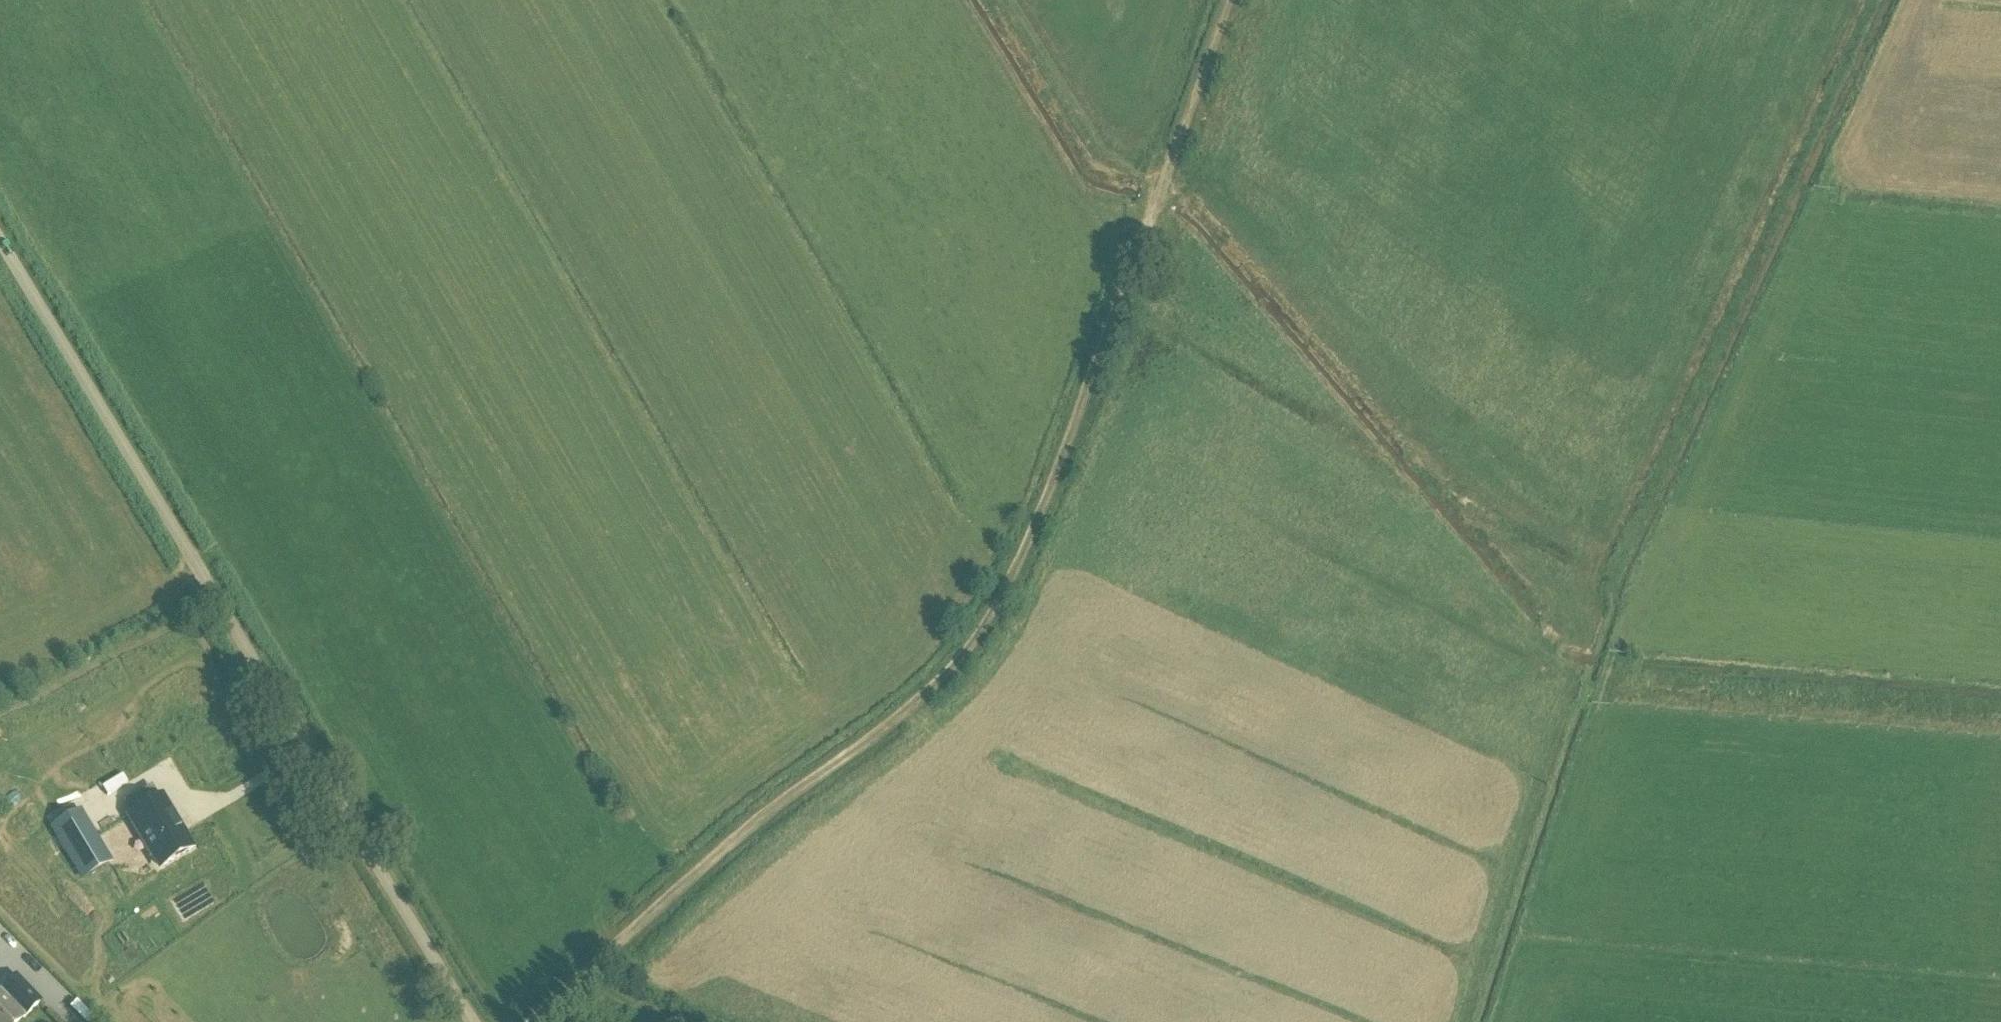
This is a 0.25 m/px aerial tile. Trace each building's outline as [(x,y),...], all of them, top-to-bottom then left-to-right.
[(70,740),(83,725),(76,719),(63,735),(70,740)] [(149,787),(126,801),(134,816),(131,818),(160,867),(191,849),(162,800),(158,802),(149,787)] [(88,808),(61,824),(89,872),(117,856),(88,808)] [(159,925),(153,940),(163,944),(170,930),(159,925)] [(41,1003),(16,977),(1,991),(0,990),(0,1021),(22,1021),(41,1003)]
